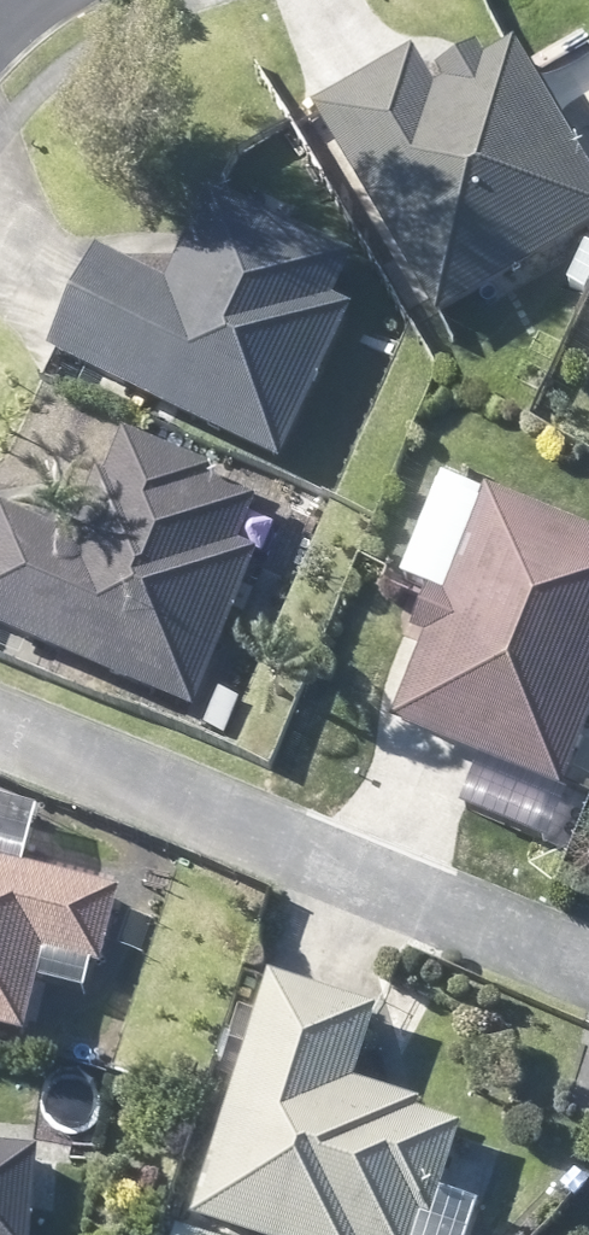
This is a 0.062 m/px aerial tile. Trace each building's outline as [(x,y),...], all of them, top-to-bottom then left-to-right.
[(426,322),(588,227),(588,192),(552,128),(578,114),(561,84),(535,99),(505,47),(472,66),(464,53),(436,69),(428,74),(436,87),(423,94),(406,65),(401,56),(304,111),(391,263),(416,304),(426,322)] [(281,230),(237,211),(199,193),(183,230),(169,258),(156,289),(99,264),(82,255),(36,358),(172,421),(269,466),(341,310),(322,302),(343,258),(281,230)] [(144,451),(113,439),(97,482),(84,476),(82,483),(76,499),(60,538),(5,518),(0,516),(0,639),(41,654),(187,712),(248,556),(228,549),(247,501),(198,482),(201,473),(187,468),(144,451)] [(588,702),(588,541),(471,494),(465,507),(450,547),(429,599),(419,595),(405,630),(416,634),(380,725),(479,764),(553,794),(557,785),(578,730),(588,702)] [(15,1039),(31,979),(35,957),(89,971),(109,894),(1,866),(0,865),(0,1035),(15,1039)] [(407,1107),(343,1086),(366,1012),(260,978),(231,1070),(181,1221),(227,1234),(406,1234),(411,1221),(419,1225),(427,1204),(429,1220),(448,1227),(464,1215),(460,1195),(441,1188),(428,1198),(451,1129),(404,1114),(407,1107)] [(29,1155),(0,1153),(0,1234),(22,1234),(29,1155)]
